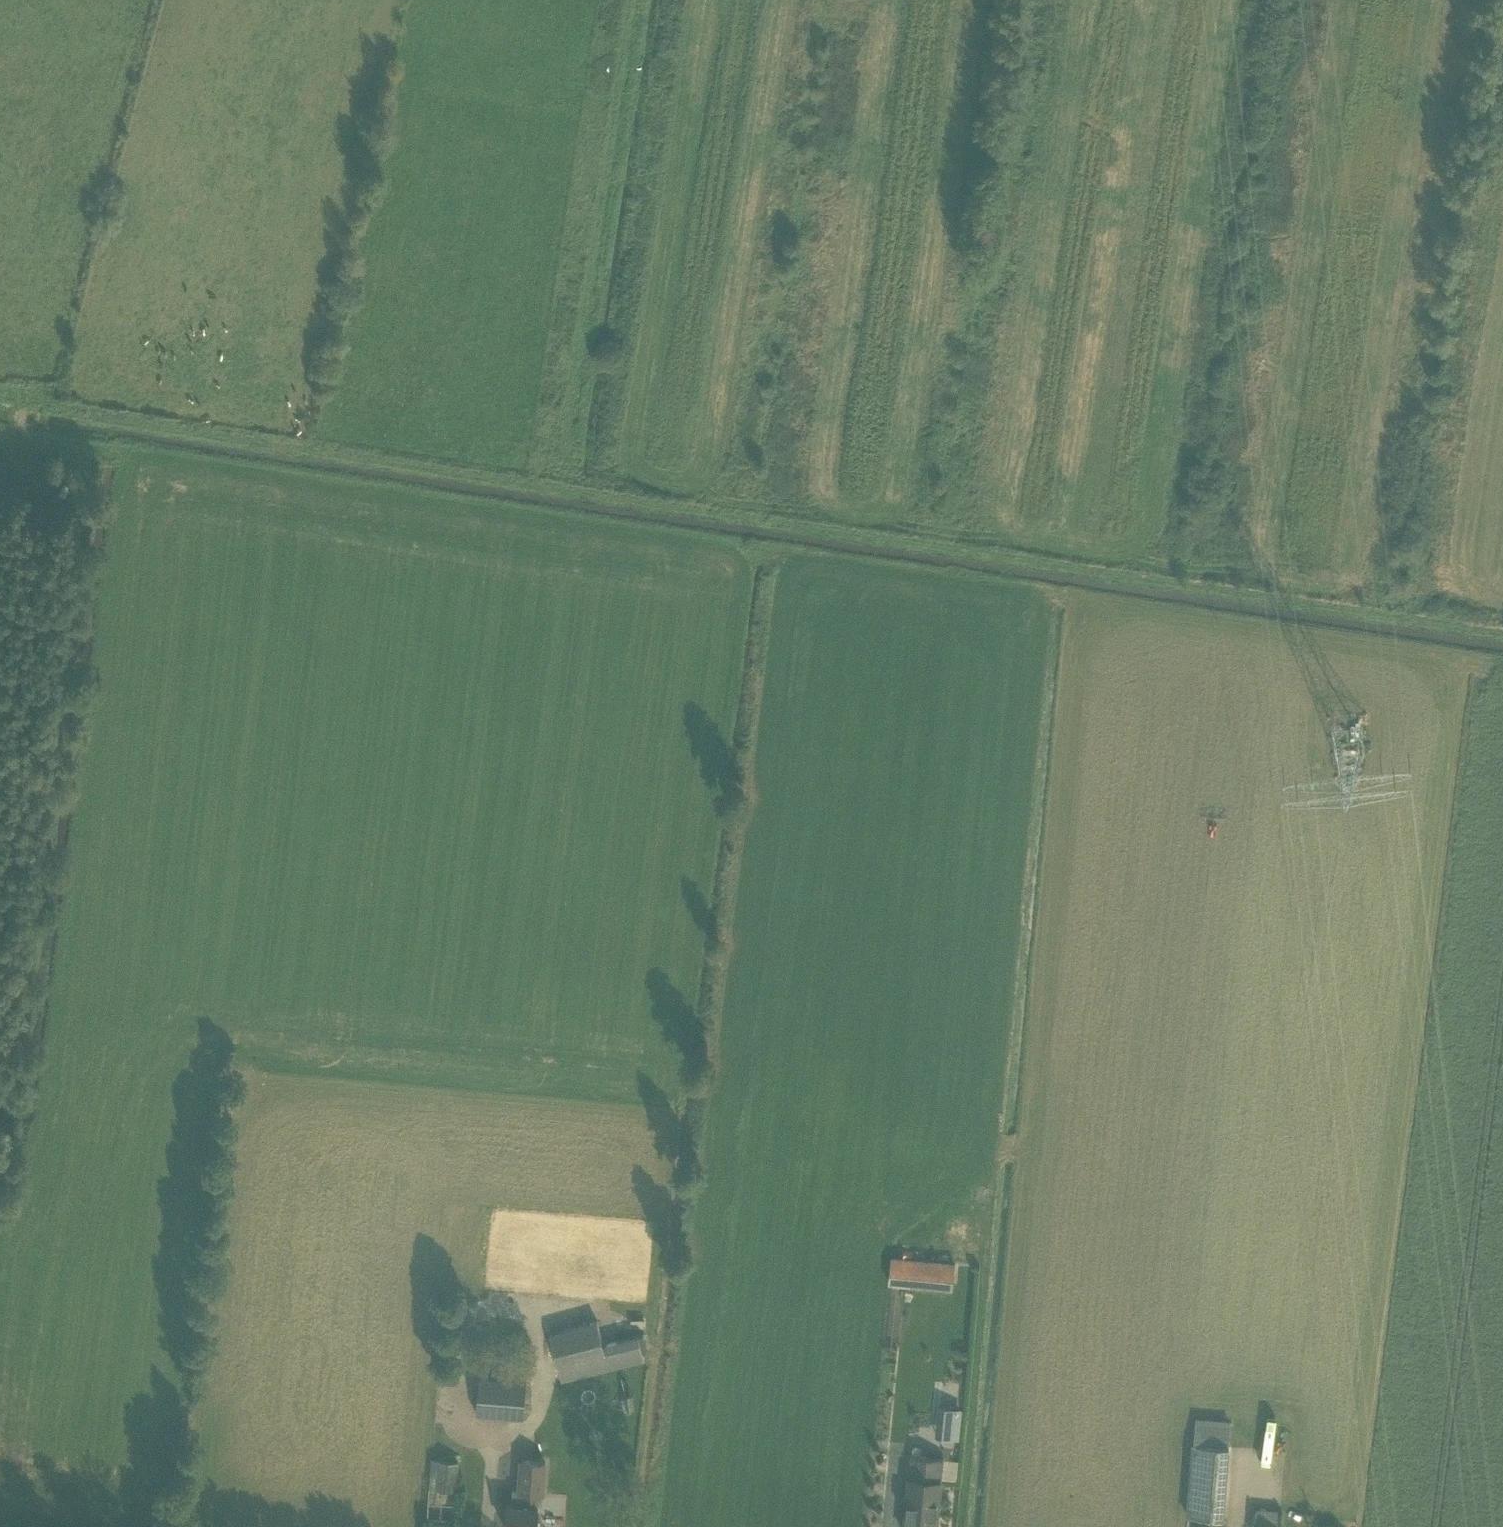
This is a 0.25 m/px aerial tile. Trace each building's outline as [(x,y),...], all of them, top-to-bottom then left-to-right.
[(891,1258),(889,1282),(953,1288),(955,1264),(891,1258)] [(644,1336),(638,1337),(603,1345),(597,1321),(550,1332),(555,1355),(562,1381),(644,1360),(642,1353),(648,1351),(644,1336)] [(901,1328),(890,1323),(883,1338),(894,1343),(901,1328)] [(479,1376),(476,1414),(524,1417),(527,1381),(479,1376)] [(959,1439),(962,1409),(939,1407),(936,1437),(959,1439)] [(1194,1445),(1188,1517),(1223,1519),(1229,1447),(1194,1445)] [(942,1459),(912,1455),(908,1496),(905,1526),(936,1526),(939,1499),(938,1499),(942,1459)] [(430,1488),(456,1490),(458,1461),(432,1459),(430,1488)] [(505,1526),(537,1526),(539,1507),(538,1507),(539,1493),(543,1493),(545,1462),(521,1461),(519,1490),(513,1490),(512,1505),(507,1504),(505,1526)]
